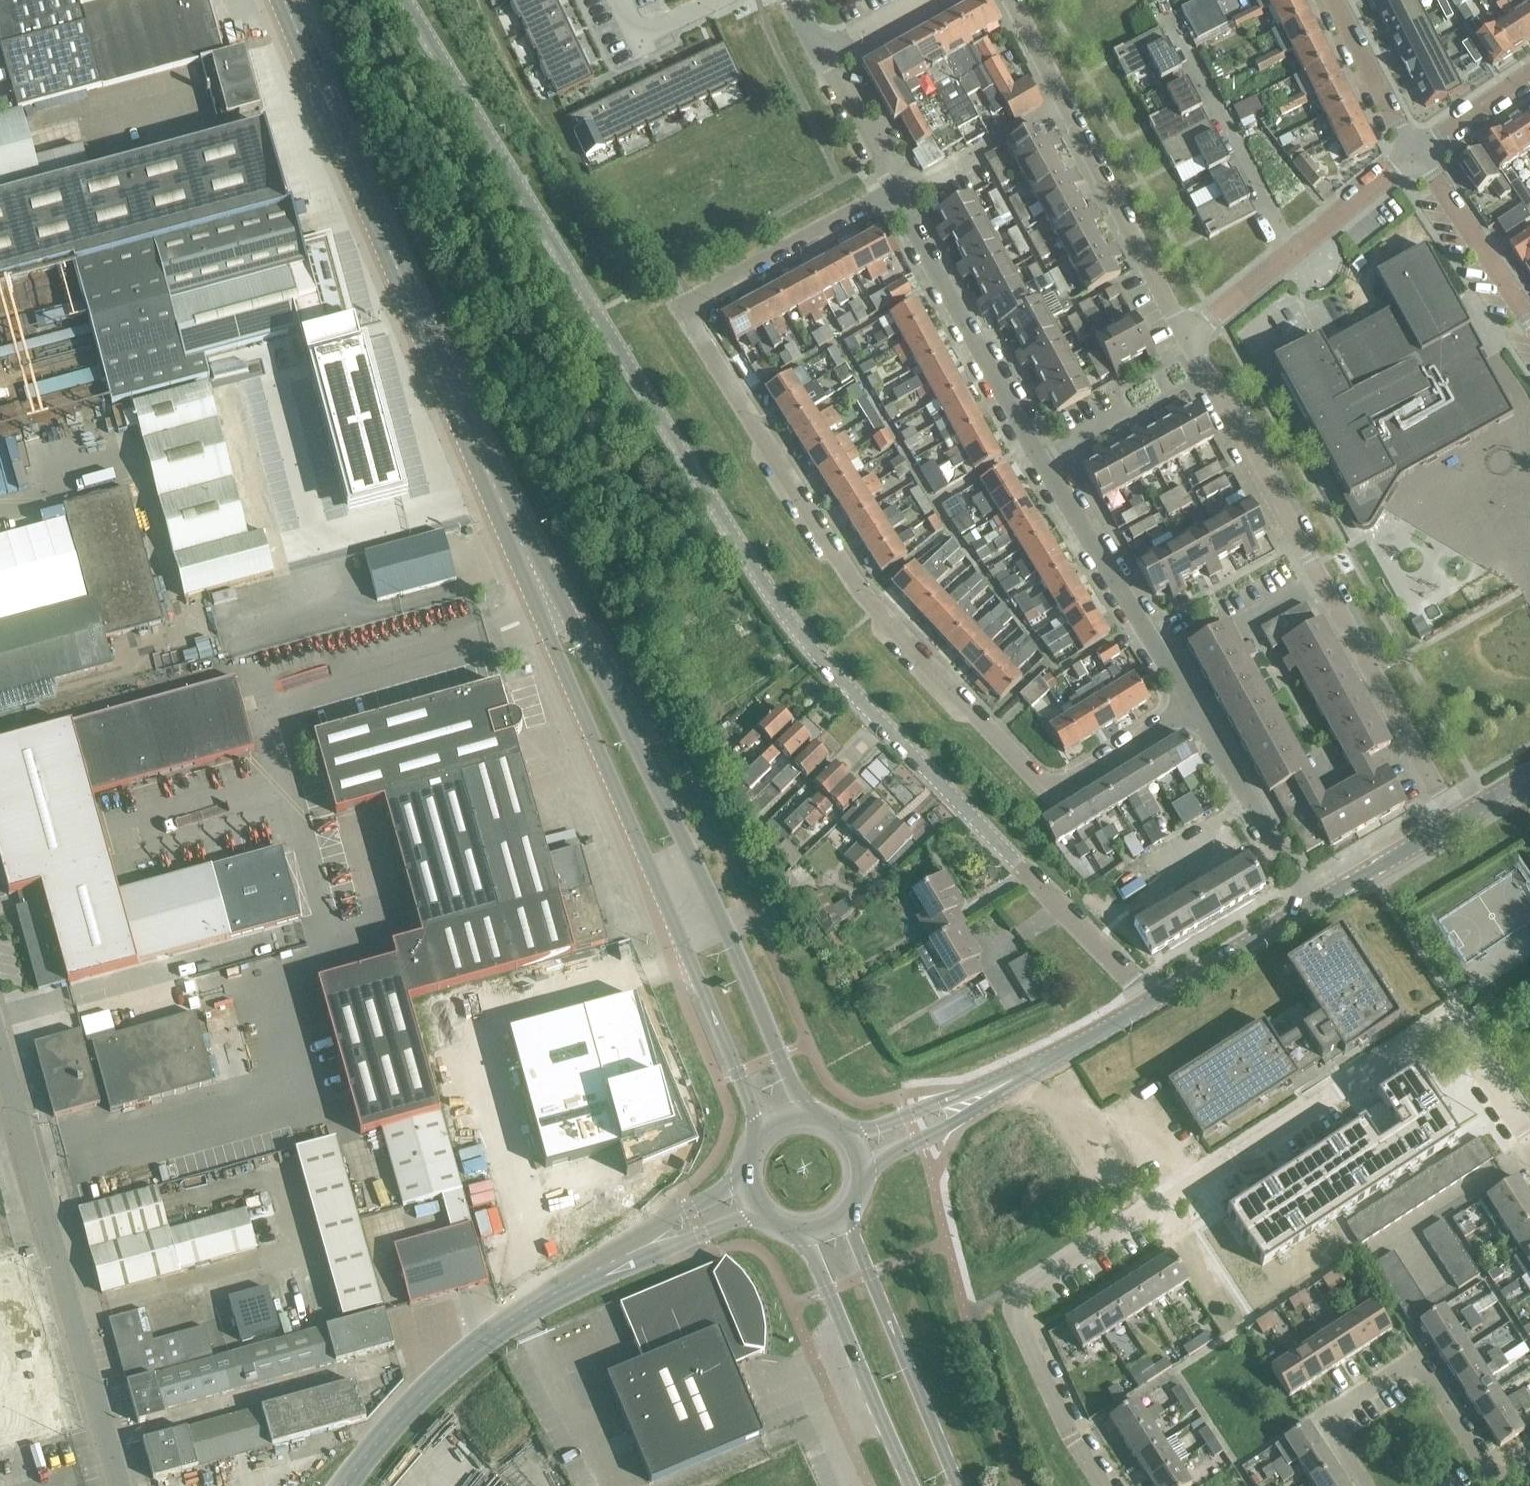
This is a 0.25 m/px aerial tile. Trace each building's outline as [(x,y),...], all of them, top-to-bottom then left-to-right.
[(12,95),(0,98),(0,114),(101,87),(77,0),(0,0),(0,51),(12,95)] [(207,0),(78,0),(81,11),(82,11),(102,87),(199,62),(222,56),(219,42),(221,41),(213,10),(210,11),(207,0)] [(556,0),(516,0),(510,3),(518,21),(521,20),(526,32),(524,33),(525,34),(564,16),(556,0)] [(953,14),(975,54),(977,54),(985,69),(985,70),(1006,108),(1007,108),(1014,122),(1043,105),(1028,79),(1014,87),(983,33),(1000,23),(993,11),(987,0),(978,0),(953,14)] [(1181,9),(1197,41),(1220,29),(1211,11),(1218,8),(1214,0),(1199,0),(1181,9)] [(1284,0),(1255,0),(1258,7),(1261,11),(1270,7),(1284,0)] [(1308,16),(1300,0),(1284,0),(1270,7),(1281,28),(1282,29),(1308,16)] [(1403,0),(1372,0),(1378,13),(1403,0)] [(1419,0),(1403,0),(1378,13),(1390,36),(1428,17),(1419,0)] [(1442,10),(1449,6),(1446,0),(1436,0),(1442,10)] [(1498,28),(1515,52),(1529,42),(1529,36),(1506,0),(1493,0),(1500,11),(1501,9),(1507,16),(1511,14),(1514,18),(1498,28)] [(1529,36),(1529,6),(1528,8),(1523,0),(1506,0),(1529,36)] [(1449,6),(1442,10),(1447,21),(1454,17),(1449,6)] [(1258,7),(1245,13),(1250,23),(1263,16),(1258,7)] [(1250,23),(1245,13),(1232,20),(1237,29),(1250,23)] [(953,14),(927,29),(966,98),(967,98),(980,90),(983,94),(984,94),(996,114),(1006,108),(985,70),(985,69),(977,54),(975,54),(953,14)] [(578,47),(564,16),(525,34),(533,52),(535,51),(541,63),(539,64),(539,65),(578,47)] [(1283,56),(1293,51),(1319,37),(1308,16),(1282,29),(1281,28),(1272,33),(1283,56)] [(1402,60),(1440,40),(1428,17),(1390,36),(1402,60)] [(1478,20),(1468,27),(1495,67),(1516,54),(1515,52),(1498,28),(1488,34),(1478,20)] [(927,29),(905,41),(963,141),(969,152),(991,140),(967,98),(966,98),(927,29)] [(1113,53),(1126,80),(1152,66),(1161,81),(1181,71),(1159,29),(1122,49),(1122,48),(1113,53)] [(1293,51),(1304,73),(1331,59),(1319,37),(1293,51)] [(1414,83),(1452,64),(1440,40),(1402,60),(1414,83)] [(941,154),(963,141),(905,41),(884,53),(941,154)] [(1470,41),(1463,46),(1470,56),(1477,51),(1470,41)] [(725,44),(693,59),(711,99),(729,90),(728,88),(743,81),(725,44)] [(594,79),(578,47),(539,65),(548,83),(550,82),(557,96),(594,79)] [(222,56),(199,62),(207,89),(205,90),(207,95),(209,94),(217,120),(218,120),(214,107),(217,106),(221,119),(259,107),(242,50),(222,56)] [(1477,51),(1470,56),(1476,66),(1483,61),(1477,51)] [(1285,60),(1281,52),(1268,58),(1272,67),(1285,60)] [(941,154),(884,53),(862,65),(870,79),(894,121),(900,118),(918,150),(912,154),(922,172),(944,159),(941,154)] [(1260,73),(1272,67),(1268,58),(1255,65),(1260,73)] [(711,99),(693,59),(662,74),(680,113),(698,105),(697,103),(709,97),(711,99)] [(1304,73),(1315,95),(1342,81),(1331,59),(1304,73)] [(1464,88),(1452,64),(1414,83),(1426,108),(1464,88)] [(680,113),(662,74),(631,89),(649,128),(667,120),(666,117),(678,112),(679,114),(680,113)] [(1353,103),(1342,81),(1315,95),(1326,117),(1353,103)] [(1228,163),(1186,82),(1166,92),(1174,108),(1148,121),(1174,171),(1200,158),(1208,173),(1228,163)] [(649,128),(631,89),(600,104),(618,143),(636,134),(635,132),(647,126),(648,129),(649,128)] [(1303,96),(1290,102),(1295,111),(1307,104),(1303,96)] [(1295,111),(1290,102),(1278,108),(1282,117),(1295,111)] [(1364,125),(1353,103),(1326,117),(1338,139),(1364,125)] [(618,143),(600,104),(568,119),(586,158),(605,149),(604,147),(616,141),(617,143),(618,143)] [(73,263),(291,207),(270,127),(255,130),(91,174),(83,145),(34,159),(22,114),(0,120),(0,283),(55,268),(73,263)] [(1271,122),(1286,148),(1301,139),(1295,129),(1288,133),(1279,117),(1271,122)] [(77,120),(29,133),(34,153),(82,140),(77,120)] [(1505,134),(1521,159),(1529,153),(1529,132),(1523,121),(1505,134)] [(1364,125),(1338,139),(1348,161),(1375,147),(1364,125)] [(1008,145),(1018,163),(1059,141),(1055,134),(1046,139),(1040,127),(1008,145)] [(1496,163),(1528,212),(1529,211),(1529,196),(1521,181),(1519,182),(1511,172),(1509,173),(1506,169),(1521,159),(1505,134),(1504,132),(1483,145),(1486,150),(1496,163)] [(1018,163),(1027,182),(1060,164),(1054,152),(1062,147),(1059,141),(1018,163)] [(1287,156),(1293,163),(1304,154),(1298,147),(1287,156)] [(1492,166),(1496,163),(1486,150),(1482,152),(1482,151),(1460,165),(1479,194),(1492,186),(1502,200),(1513,193),(1502,177),(1500,178),(1492,166)] [(1293,164),(1313,188),(1324,178),(1305,154),(1293,164)] [(988,164),(994,176),(1004,171),(997,159),(988,164)] [(1027,182),(1038,201),(1078,178),(1075,172),(1067,176),(1060,164),(1027,182)] [(1004,171),(994,176),(1001,187),(1010,182),(1004,171)] [(1196,213),(1209,239),(1219,234),(1256,215),(1234,173),(1214,184),(1222,199),(1196,213)] [(1038,201),(1048,219),(1080,201),(1074,189),(1082,185),(1078,178),(1038,201)] [(988,195),(995,209),(1004,204),(997,190),(988,195)] [(1009,200),(1016,213),(1024,208),(1017,196),(1009,200)] [(937,232),(940,238),(982,215),(972,197),(939,215),(945,227),(937,232)] [(1048,219),(1058,238),(1099,215),(1095,209),(1087,213),(1080,201),(1048,219)] [(1004,204),(995,209),(1000,218),(1009,214),(1004,204)] [(1498,222),(1507,235),(1529,220),(1529,216),(1523,206),(1498,222)] [(298,332),(322,326),(302,250),(291,207),(73,263),(110,403),(208,378),(203,357),(298,332)] [(1016,213),(1026,231),(1034,227),(1024,208),(1016,213)] [(953,240),(959,251),(992,234),(982,215),(940,238),(943,245),(953,240)] [(1058,238),(1068,257),(1100,238),(1094,226),(1102,222),(1099,215),(1058,238)] [(1008,233),(1014,244),(1023,239),(1017,227),(1008,233)] [(1026,231),(1036,250),(1045,245),(1034,227),(1026,231)] [(877,233),(859,243),(873,269),(879,278),(880,278),(888,274),(882,262),(891,257),(877,233)] [(957,269),(961,275),(1002,253),(992,234),(959,251),(966,264),(957,269)] [(1525,267),(1529,263),(1529,235),(1512,247),(1525,267)] [(1068,257),(1078,275),(1119,253),(1116,246),(1107,251),(1100,238),(1068,257)] [(1023,239),(1014,244),(1020,256),(1030,251),(1023,239)] [(859,243),(842,252),(856,277),(866,271),(872,282),(879,278),(873,269),(859,243)] [(322,326),(298,332),(306,362),(313,360),(352,508),(402,494),(362,346),(353,348),(326,244),(302,250),(322,326)] [(1045,245),(1036,250),(1042,259),(1050,255),(1045,245)] [(1483,352),(1425,248),(1376,275),(1394,308),(1288,367),(1286,368),(1284,370),(1283,372),(1282,375),(1282,377),(1283,380),(1284,382),(1348,498),(1345,500),(1344,499),(1343,500),(1356,524),(1359,527),(1362,529),(1366,529),(1369,527),(1371,525),(1399,480),(1397,479),(1397,480),(1394,475),(1421,460),(1423,463),(1422,464),(1423,465),(1471,439),(1470,437),(1469,438),(1467,434),(1497,418),(1499,421),(1498,422),(1499,423),(1513,415),(1502,395),(1501,396),(1501,397),(1498,399),(1485,376),(1488,374),(1489,375),(1490,374),(1479,354),(1483,352)] [(842,252),(825,261),(847,300),(855,296),(847,281),(856,277),(842,252)] [(973,277),(979,288),(1012,271),(1002,253),(961,275),(964,282),(973,277)] [(1119,253),(1078,275),(1088,293),(1121,275),(1114,263),(1122,258),(1119,253)] [(825,261),(807,270),(827,303),(836,298),(841,306),(848,302),(847,300),(825,261)] [(1028,269),(1035,282),(1044,277),(1037,264),(1028,269)] [(1049,274),(1055,287),(1064,282),(1058,269),(1049,274)] [(807,270),(790,280),(810,315),(814,323),(822,318),(818,311),(828,306),(827,303),(807,270)] [(977,305),(980,311),(1022,289),(1012,271),(979,288),(986,300),(977,305)] [(1044,277),(1035,282),(1040,293),(1049,288),(1044,277)] [(904,279),(885,290),(893,304),(894,306),(913,295),(904,279)] [(790,280),(773,288),(787,314),(797,309),(803,319),(810,315),(790,280)] [(1055,287),(1058,293),(1061,297),(1067,294),(1070,292),(1064,282),(1055,287)] [(1107,292),(1111,301),(1122,295),(1117,286),(1107,292)] [(773,288),(756,298),(778,337),(786,333),(778,319),(787,314),(773,288)] [(993,313),(999,325),(1032,307),(1022,289),(980,311),(984,318),(993,313)] [(893,304),(885,290),(869,299),(877,314),(893,304)] [(1011,327),(1017,339),(1049,322),(1049,321),(1063,313),(1064,314),(1073,309),(1069,301),(1070,300),(1067,294),(1061,297),(1058,293),(1032,307),(999,325),(1003,332),(1011,327)] [(738,307),(753,332),(762,327),(774,349),(782,344),(778,337),(756,298),(738,307)] [(1078,306),(1084,315),(1095,309),(1090,299),(1078,306)] [(858,300),(850,305),(859,323),(867,318),(858,300)] [(895,327),(884,333),(889,341),(900,335),(926,321),(917,303),(890,318),(895,327)] [(759,343),(753,332),(738,307),(721,316),(735,342),(745,337),(751,347),(759,343)] [(1073,309),(1064,314),(1074,332),(1083,327),(1073,309)] [(837,322),(843,332),(856,325),(850,314),(837,322)] [(1134,318),(1115,329),(1132,361),(1144,355),(1149,363),(1157,359),(1134,318)] [(894,350),(898,358),(936,338),(926,321),(900,335),(905,344),(894,350)] [(1016,355),(1020,362),(1059,340),(1049,322),(1017,339),(1024,351),(1016,355)] [(828,326),(819,331),(825,343),(835,337),(828,326)] [(1083,327),(1074,332),(1080,343),(1089,338),(1083,327)] [(1132,361),(1115,329),(1097,339),(1119,380),(1126,376),(1121,367),(1132,361)] [(825,343),(819,331),(812,336),(818,347),(825,343)] [(855,335),(844,342),(853,357),(864,351),(855,335)] [(914,360),(919,370),(945,355),(936,338),(898,358),(902,366),(914,360)] [(1031,364),(1037,376),(1069,358),(1059,340),(1020,362),(1023,368),(1031,364)] [(784,349),(786,352),(792,364),(802,358),(794,343),(784,349)] [(833,371),(834,373),(847,365),(836,347),(827,352),(837,368),(833,371)] [(792,364),(786,352),(779,356),(786,367),(792,364)] [(1087,357),(1094,368),(1103,364),(1096,352),(1087,357)] [(899,403),(917,393),(954,373),(945,355),(919,370),(923,377),(894,393),(899,403)] [(1036,393),(1039,399),(1079,377),(1069,358),(1037,376),(1044,388),(1036,393)] [(752,369),(761,383),(774,374),(765,360),(752,369)] [(872,361),(860,368),(864,375),(876,369),(872,361)] [(815,379),(827,374),(823,363),(811,367),(815,379)] [(1103,364),(1094,368),(1101,379),(1109,374),(1103,364)] [(847,365),(834,373),(841,385),(854,376),(847,365)] [(926,408),(927,410),(964,390),(954,373),(917,393),(922,401),(932,395),(936,402),(926,408)] [(765,390),(777,408),(812,385),(807,377),(797,384),(791,374),(765,390)] [(883,387),(876,374),(867,379),(874,392),(883,387)] [(1079,377),(1039,399),(1042,405),(1051,400),(1058,413),(1089,396),(1079,377)] [(777,408),(787,425),(812,408),(826,399),(815,382),(812,385),(777,408)] [(856,404),(857,405),(867,399),(857,383),(845,391),(854,405),(856,404)] [(246,538),(206,386),(133,406),(184,598),(274,574),(262,533),(246,538)] [(927,410),(936,427),(973,407),(964,390),(927,410)] [(867,399),(857,405),(864,417),(874,410),(867,399)] [(899,416),(892,405),(884,409),(891,421),(899,416)] [(1179,405),(1172,409),(1195,450),(1214,440),(1196,407),(1183,414),(1179,405)] [(936,427),(946,444),(983,424),(973,407),(936,427)] [(787,425),(798,442),(837,416),(832,408),(818,417),(812,408),(787,425)] [(1171,421),(1159,428),(1177,460),(1195,450),(1172,409),(1166,412),(1171,421)] [(798,442),(808,457),(833,441),(844,435),(837,425),(841,423),(837,416),(798,442)] [(952,462),(953,463),(992,442),(983,424),(946,444),(951,454),(947,456),(951,463),(952,462)] [(1142,426),(1136,429),(1159,470),(1177,460),(1159,428),(1147,434),(1142,426)] [(904,443),(905,445),(919,437),(914,427),(901,434),(905,442),(904,443)] [(1133,441),(1122,448),(1140,481),(1159,470),(1136,429),(1129,433),(1133,441)] [(887,432),(873,440),(880,452),(894,444),(887,432)] [(808,457),(819,475),(854,451),(844,435),(833,441),(808,457)] [(919,437),(905,445),(908,450),(922,443),(919,437)] [(992,442),(953,463),(957,470),(962,468),(968,478),(1002,459),(992,442)] [(1105,446),(1099,449),(1121,491),(1140,481),(1122,448),(1109,455),(1105,446)] [(0,448),(0,469),(33,468),(32,447),(0,448)] [(1121,491),(1099,449),(1092,453),(1097,462),(1085,468),(1103,501),(1121,491)] [(819,475),(829,491),(854,475),(854,474),(863,468),(857,460),(859,459),(854,451),(819,475)] [(889,464),(895,473),(906,467),(900,457),(889,464)] [(920,469),(925,479),(939,471),(933,461),(920,469)] [(1218,464),(1206,471),(1211,480),(1222,473),(1218,464)] [(906,467),(895,473),(899,479),(910,472),(906,467)] [(972,501),(977,509),(1017,485),(1006,468),(981,483),(986,492),(972,501)] [(939,471),(925,479),(934,495),(948,487),(939,471)] [(1211,480),(1206,471),(1195,477),(1200,486),(1211,480)] [(829,491),(840,508),(878,483),(873,475),(859,483),(854,475),(829,491)] [(911,475),(885,491),(889,498),(915,482),(911,475)] [(1225,478),(1213,485),(1218,494),(1230,487),(1225,478)] [(840,508),(850,524),(875,508),(869,499),(883,490),(878,483),(840,508)] [(996,508),(1001,517),(1027,501),(1017,485),(977,509),(981,516),(996,508)] [(1218,494),(1213,485),(1202,491),(1207,500),(1218,494)] [(1182,486),(1171,492),(1176,502),(1187,496),(1182,486)] [(164,621),(128,487),(64,505),(91,601),(0,626),(0,695),(112,665),(104,637),(164,621)] [(910,492),(917,504),(926,499),(919,487),(910,492)] [(1111,498),(1118,510),(1130,504),(1123,491),(1111,498)] [(1159,499),(1164,508),(1176,502),(1171,492),(1159,499)] [(942,506),(953,524),(969,515),(957,496),(942,506)] [(1187,496),(1176,502),(1181,510),(1192,504),(1187,496)] [(926,499),(917,504),(924,516),(933,511),(926,499)] [(997,533),(1001,540),(1037,518),(1027,501),(1001,517),(994,522),(999,531),(997,533)] [(1176,502),(1164,508),(1168,517),(1181,510),(1176,502)] [(1248,502),(1229,513),(1253,555),(1259,551),(1255,542),(1267,535),(1248,502)] [(1144,505),(1133,511),(1138,520),(1149,513),(1144,505)] [(850,524),(860,540),(900,515),(895,507),(881,517),(875,508),(850,524)] [(1138,520),(1133,511),(1122,518),(1127,526),(1138,520)] [(1229,513),(1211,523),(1230,556),(1241,549),(1246,558),(1253,555),(1229,513)] [(860,540),(870,556),(896,540),(890,532),(905,522),(900,515),(860,540)] [(927,520),(936,533),(944,528),(936,515),(927,520)] [(969,515),(953,524),(961,536),(976,526),(969,515)] [(1016,541),(1022,551),(1048,535),(1037,518),(1001,540),(992,545),(997,553),(1016,541)] [(1152,518),(1140,525),(1145,534),(1157,527),(1152,518)] [(1211,523),(1193,533),(1216,574),(1223,571),(1218,562),(1230,556),(1211,523)] [(1145,534),(1140,525),(1129,531),(1134,540),(1145,534)] [(896,540),(870,556),(881,573),(906,558),(901,548),(915,539),(912,535),(915,534),(912,530),(896,540)] [(365,554),(378,602),(456,581),(443,533),(365,554)] [(1193,533),(1175,543),(1193,576),(1205,570),(1210,578),(1216,574),(1193,533)] [(970,535),(963,539),(969,548),(972,547),(977,555),(988,548),(983,538),(975,543),(970,535)] [(1017,565),(1022,574),(1058,552),(1048,535),(1022,551),(1027,559),(1017,565)] [(892,586),(906,601),(943,566),(947,562),(959,551),(961,549),(953,541),(921,571),(915,565),(892,586)] [(1175,543),(1156,554),(1179,595),(1186,591),(1181,583),(1193,576),(1175,543)] [(988,548),(977,555),(981,562),(992,556),(988,548)] [(959,551),(947,562),(953,569),(965,557),(959,551)] [(1036,575),(1042,584),(1068,568),(1058,552),(1022,574),(1026,581),(1036,575)] [(1179,595),(1156,554),(1137,564),(1156,597),(1168,590),(1173,598),(1179,595)] [(1505,565),(1419,613),(1431,635),(1517,587),(1505,565)] [(906,601),(920,615),(942,594),(935,587),(949,573),(943,566),(906,601)] [(1014,600),(1025,619),(1078,585),(1068,568),(1042,584),(1014,600)] [(995,578),(1001,587),(1016,577),(1016,576),(1010,579),(1006,571),(995,578)] [(920,615),(933,629),(982,583),(977,577),(949,602),(942,594),(920,615)] [(1016,577),(1001,587),(1005,594),(1021,585),(1016,577)] [(933,629),(947,644),(969,623),(972,620),(978,615),(971,606),(988,590),(982,583),(933,629)] [(1057,608),(1063,618),(1088,602),(1078,585),(1025,619),(1029,625),(1057,608)] [(1043,642),(1047,650),(1099,619),(1088,602),(1063,618),(1068,627),(1043,642)] [(1301,667),(1354,762),(1355,764),(1386,747),(1380,737),(1385,735),(1376,718),(1372,721),(1367,712),(1371,710),(1363,695),(1359,697),(1354,688),(1358,686),(1349,670),(1345,673),(1340,664),(1345,662),(1336,646),(1332,649),(1327,640),(1331,637),(1323,622),(1317,625),(1306,604),(1262,629),(1273,650),(1288,642),(1295,655),(1282,662),(1289,674),(1301,667)] [(960,658),(1007,615),(1009,613),(1002,606),(979,627),(972,620),(969,623),(947,644),(960,658)] [(1007,615),(960,658),(974,672),(996,652),(989,644),(992,641),(994,643),(1005,632),(1002,629),(1003,628),(1009,635),(1018,627),(1007,615)] [(1099,619),(1047,650),(1054,656),(1070,647),(1077,642),(1083,651),(1109,636),(1099,619)] [(1250,644),(1237,651),(1224,627),(1222,628),(1218,620),(1188,637),(1192,645),(1188,647),(1190,650),(1194,648),(1198,655),(1194,657),(1203,673),(1207,671),(1212,679),(1208,681),(1217,697),(1221,695),(1225,703),(1222,705),(1229,720),(1233,718),(1238,727),(1234,729),(1243,745),(1246,743),(1252,751),(1248,753),(1257,769),(1260,767),(1265,776),(1262,778),(1270,794),(1273,792),(1307,853),(1338,836),(1340,841),(1356,833),(1354,829),(1363,824),(1365,828),(1387,816),(1384,812),(1393,807),(1395,811),(1405,806),(1386,771),(1313,811),(1311,807),(1321,802),(1244,663),(1256,656),(1250,644)] [(1015,645),(1022,653),(1031,645),(1024,636),(1015,645)] [(1096,655),(1103,666),(1120,655),(1113,644),(1096,655)] [(1020,654),(1018,657),(982,692),(986,697),(992,691),(1001,701),(1022,680),(1016,673),(1020,668),(1021,670),(1038,654),(1031,645),(1022,653),(1020,654)] [(976,686),(982,692),(1018,657),(1020,654),(1014,647),(1005,656),(1006,656),(1003,659),(996,652),(974,672),(982,680),(976,686)] [(1072,668),(1079,680),(1087,676),(1080,664),(1072,668)] [(1107,672),(1108,673),(1133,713),(1150,703),(1134,677),(1124,683),(1115,667),(1107,672)] [(1091,682),(1095,688),(1116,723),(1133,713),(1108,673),(1102,677),(1101,675),(1091,682)] [(1020,696),(1031,708),(1049,692),(1040,678),(1020,696)] [(0,744),(0,864),(9,896),(17,893),(21,907),(16,908),(38,991),(67,983),(67,984),(301,919),(281,849),(118,895),(91,794),(254,749),(234,679),(71,724),(0,744)] [(314,736),(321,762),(336,814),(384,801),(423,938),(392,946),(396,961),(317,983),(360,1136),(382,1130),(440,1114),(409,1000),(607,945),(601,923),(606,922),(604,914),(599,916),(580,850),(547,859),(514,736),(518,734),(521,730),(522,725),(520,720),(517,716),(512,714),(507,715),(499,685),(314,736)] [(1084,693),(1077,697),(1100,733),(1116,723),(1095,688),(1084,695),(1084,693)] [(1062,710),(1067,718),(1083,744),(1100,733),(1077,697),(1070,701),(1071,704),(1062,710)] [(771,746),(793,723),(778,708),(740,747),(743,751),(746,749),(749,752),(762,740),(760,738),(762,736),(771,746)] [(1067,718),(1050,728),(1066,754),(1083,744),(1067,718)] [(796,726),(775,748),(782,755),(790,762),(811,741),(796,726)] [(1164,749),(1177,770),(1198,758),(1184,736),(1164,749)] [(796,762),(772,786),(782,796),(796,782),(793,779),(799,773),(806,781),(825,762),(828,758),(814,743),(796,762)] [(1143,761),(1157,783),(1177,770),(1164,749),(1143,761)] [(1123,773),(1151,818),(1160,812),(1146,790),(1157,783),(1143,761),(1123,773)] [(761,762),(741,783),(752,793),(772,773),(768,769),(761,762)] [(807,804),(783,828),(792,837),(805,823),(848,780),(833,765),(813,786),(821,794),(809,806),(807,804)] [(1128,800),(1142,823),(1151,818),(1123,773),(1103,785),(1117,807),(1128,800)] [(1194,778),(1185,783),(1191,793),(1200,788),(1194,778)] [(848,780),(805,823),(812,830),(834,808),(842,816),(863,795),(848,780)] [(1191,793),(1185,783),(1176,788),(1182,799),(1191,793)] [(1097,820),(1117,807),(1103,785),(1083,798),(1097,820)] [(1076,832),(1097,820),(1083,798),(1062,810),(1076,832)] [(842,824),(860,841),(844,857),(865,877),(881,861),(886,866),(910,842),(868,799),(842,824)] [(1056,845),(1076,832),(1062,810),(1042,823),(1056,845)] [(1151,818),(1142,823),(1146,828),(1143,830),(1153,845),(1164,839),(1154,823),(1151,818)] [(771,821),(763,828),(767,837),(775,846),(786,836),(771,821)] [(1113,826),(1104,832),(1111,842),(1120,837),(1113,826)] [(1139,831),(1133,835),(1134,836),(1143,851),(1149,847),(1139,831)] [(1111,842),(1104,832),(1096,837),(1107,856),(1116,851),(1111,842)] [(1124,840),(1126,845),(1134,859),(1144,853),(1143,851),(1134,836),(1124,840)] [(787,841),(776,850),(792,867),(802,858),(787,841)] [(1084,844),(1075,849),(1062,857),(1084,891),(1091,886),(1076,863),(1091,854),(1084,844)] [(1246,859),(1134,926),(1152,956),(1264,889),(1246,859)] [(1439,923),(1484,985),(1529,953),(1529,942),(1523,948),(1515,937),(1529,927),(1529,879),(1521,866),(1439,923)] [(919,918),(934,944),(963,926),(954,911),(963,905),(945,875),(915,894),(927,913),(919,918)] [(805,903),(824,936),(841,920),(825,892),(805,903)] [(840,915),(855,907),(851,898),(836,907),(840,915)] [(963,926),(934,944),(932,946),(942,963),(934,968),(950,993),(979,975),(971,962),(981,956),(963,926)] [(1263,1022),(1167,1084),(1202,1139),(1298,1077),(1297,1076),(1321,1061),(1325,1066),(1343,1054),(1344,1056),(1398,1020),(1340,930),(1285,965),(1320,1018),(1277,1045),(1263,1022)] [(1024,984),(1045,972),(1032,951),(1011,963),(1024,984)] [(507,1031),(544,1165),(618,1145),(625,1172),(695,1143),(639,1008),(638,1008),(634,996),(507,1031)] [(112,1112),(215,1084),(197,1015),(85,1046),(82,1033),(35,1046),(54,1118),(101,1105),(100,1101),(109,1099),(112,1112)] [(1363,1123),(1227,1213),(1262,1267),(1458,1139),(1455,1134),(1477,1119),(1476,1118),(1469,1122),(1436,1096),(1427,1084),(1424,1086),(1415,1072),(1376,1097),(1385,1111),(1364,1125),(1363,1123)] [(442,1196),(451,1231),(394,1247),(410,1305),(487,1284),(440,1114),(382,1130),(403,1207),(442,1196)] [(1468,1146),(1482,1167),(1493,1160),(1479,1139),(1468,1146)] [(346,1173),(337,1140),(298,1151),(307,1184),(346,1173)] [(1457,1153),(1471,1174),(1482,1167),(1468,1146),(1457,1153)] [(1457,1153),(1446,1160),(1460,1181),(1471,1174),(1457,1153)] [(1448,1189),(1460,1181),(1446,1160),(1435,1167),(1448,1189)] [(1437,1196),(1448,1189),(1435,1167),(1424,1175),(1437,1196)] [(312,1201),(351,1190),(346,1173),(307,1184),(312,1201)] [(1426,1203),(1437,1196),(1424,1175),(1413,1182),(1426,1203)] [(1490,1221),(1497,1217),(1529,1197),(1517,1178),(1478,1203),(1490,1221)] [(1415,1210),(1426,1203),(1413,1182),(1401,1189),(1415,1210)] [(394,1210),(403,1207),(396,1186),(387,1189),(394,1210)] [(1404,1217),(1415,1210),(1401,1189),(1390,1196),(1404,1217)] [(312,1201),(317,1218),(356,1207),(351,1190),(312,1201)] [(93,1256),(171,1235),(159,1192),(81,1213),(93,1256)] [(1393,1224),(1404,1217),(1390,1196),(1379,1203),(1393,1224)] [(1509,1235),(1529,1221),(1529,1199),(1529,1197),(1497,1217),(1509,1235)] [(1382,1232),(1393,1224),(1379,1203),(1368,1210),(1382,1232)] [(317,1218),(321,1235),(360,1224),(356,1207),(317,1218)] [(1368,1210),(1357,1218),(1371,1239),(1382,1232),(1368,1210)] [(1475,1231),(1463,1213),(1452,1220),(1464,1238),(1475,1231)] [(181,1273),(259,1252),(248,1214),(171,1235),(181,1273)] [(1360,1246),(1371,1239),(1357,1218),(1346,1225),(1360,1246)] [(1422,1234),(1430,1245),(1451,1232),(1443,1220),(1422,1234)] [(1521,1253),(1529,1247),(1529,1221),(1509,1235),(1521,1253)] [(321,1235),(326,1252),(365,1241),(360,1224),(321,1235)] [(1430,1245),(1437,1256),(1458,1242),(1451,1232),(1430,1245)] [(181,1273),(171,1235),(93,1256),(104,1296),(182,1275),(181,1273)] [(326,1252),(331,1269),(370,1259),(365,1241),(326,1252)] [(1437,1256),(1444,1267),(1465,1253),(1458,1242),(1437,1256)] [(1529,1273),(1529,1247),(1521,1253),(1513,1258),(1525,1276),(1529,1273)] [(36,1256),(34,1250),(27,1251),(26,1252),(28,1258),(28,1259),(35,1257),(36,1256)] [(1401,1264),(1394,1252),(1372,1266),(1380,1277),(1401,1264)] [(1444,1267),(1451,1278),(1472,1264),(1465,1253),(1444,1267)] [(1170,1254),(1149,1268),(1166,1296),(1188,1282),(1170,1254)] [(331,1269),(336,1287),(375,1276),(370,1259),(331,1269)] [(642,1363),(605,1379),(649,1484),(729,1450),(743,1445),(761,1437),(754,1419),(736,1377),(732,1367),(749,1359),(750,1352),(764,1353),(765,1332),(761,1312),(753,1293),(741,1276),(725,1261),(717,1272),(711,1268),(629,1302),(618,1307),(642,1363)] [(1387,1288),(1408,1274),(1401,1264),(1380,1277),(1387,1288)] [(1472,1264),(1451,1278),(1458,1290),(1480,1276),(1472,1264)] [(1488,1274),(1493,1282),(1505,1274),(1500,1266),(1488,1274)] [(1149,1268),(1128,1282),(1145,1309),(1166,1296),(1149,1268)] [(1337,1270),(1329,1275),(1337,1286),(1344,1281),(1337,1270)] [(1387,1288),(1394,1299),(1415,1285),(1408,1274),(1387,1288)] [(1337,1286),(1329,1275),(1322,1279),(1329,1291),(1337,1286)] [(336,1287),(345,1319),(384,1308),(375,1276),(336,1287)] [(1128,1282),(1107,1295),(1125,1322),(1145,1309),(1128,1282)] [(1401,1310),(1422,1296),(1415,1285),(1394,1299),(1401,1310)] [(241,1340),(281,1330),(270,1291),(231,1301),(241,1340)] [(1303,1292),(1296,1296),(1303,1308),(1311,1303),(1303,1292)] [(1107,1295),(1086,1308),(1104,1336),(1125,1322),(1107,1295)] [(1477,1316),(1497,1303),(1492,1295),(1472,1307),(1477,1316)] [(1303,1308),(1296,1296),(1288,1301),(1296,1313),(1303,1308)] [(1422,1296),(1401,1310),(1408,1322),(1430,1308),(1422,1296)] [(1372,1303),(1355,1314),(1373,1343),(1390,1331),(1372,1303)] [(1419,1322),(1433,1344),(1456,1329),(1442,1307),(1419,1322)] [(1460,1313),(1466,1323),(1476,1316),(1470,1307),(1460,1313)] [(204,1328),(179,1335),(154,1342),(145,1308),(110,1318),(127,1378),(211,1354),(204,1328)] [(1104,1336),(1086,1308),(1065,1322),(1082,1350),(1104,1336)] [(295,1339),(278,1343),(129,1385),(140,1426),(167,1418),(165,1412),(338,1364),(338,1365),(396,1349),(386,1313),(329,1329),(295,1339)] [(1270,1313),(1262,1318),(1270,1330),(1277,1325),(1270,1313)] [(1355,1314),(1338,1325),(1356,1353),(1373,1343),(1355,1314)] [(1476,1316),(1466,1323),(1472,1331),(1482,1325),(1476,1316)] [(1270,1330),(1262,1318),(1255,1323),(1262,1335),(1270,1330)] [(1338,1325),(1321,1336),(1340,1364),(1356,1353),(1338,1325)] [(1433,1344),(1447,1365),(1470,1350),(1456,1329),(1433,1344)] [(1207,1332),(1195,1340),(1200,1349),(1213,1341),(1207,1332)] [(1321,1336),(1305,1347),(1323,1375),(1340,1364),(1321,1336)] [(1200,1349),(1195,1340),(1182,1348),(1188,1357),(1200,1349)] [(1305,1347),(1288,1358),(1306,1386),(1323,1375),(1305,1347)] [(1486,1354),(1493,1363),(1503,1357),(1496,1347),(1486,1354)] [(1447,1365),(1459,1385),(1483,1370),(1470,1350),(1447,1365)] [(1503,1357),(1493,1363),(1498,1372),(1508,1366),(1503,1357)] [(1306,1386),(1288,1358),(1270,1369),(1289,1397),(1306,1386)] [(1165,1359),(1153,1367),(1159,1376),(1171,1368),(1165,1359)] [(1159,1376),(1153,1367),(1141,1375),(1146,1383),(1159,1376)] [(1459,1385),(1473,1405),(1496,1390),(1483,1370),(1459,1385)] [(147,1441),(159,1481),(368,1422),(357,1383),(147,1441)] [(1108,1391),(1116,1403),(1124,1398),(1116,1385),(1108,1391)] [(1171,1392),(1179,1404),(1187,1398),(1179,1386),(1171,1392)] [(1513,1396),(1519,1405),(1529,1398),(1523,1389),(1513,1396)] [(1473,1405),(1486,1426),(1509,1411),(1496,1390),(1473,1405)] [(1187,1398),(1179,1404),(1187,1416),(1195,1411),(1187,1398)] [(1519,1405),(1525,1413),(1529,1410),(1529,1399),(1529,1398),(1519,1405)] [(1108,1419),(1122,1441),(1150,1423),(1164,1413),(1158,1404),(1144,1413),(1136,1401),(1108,1419)] [(1509,1411),(1486,1426),(1500,1447),(1523,1432),(1509,1411)] [(1122,1441),(1136,1461),(1163,1444),(1150,1423),(1122,1441)] [(1283,1440),(1274,1446),(1282,1458),(1288,1467),(1297,1461),(1320,1446),(1307,1425),(1283,1440)] [(1198,1433),(1206,1446),(1214,1440),(1206,1428),(1198,1433)] [(1214,1440),(1206,1446),(1214,1458),(1222,1452),(1214,1440)] [(1136,1461),(1149,1482),(1177,1465),(1163,1444),(1136,1461)] [(1297,1461),(1310,1482),(1334,1467),(1320,1446),(1297,1461)] [(1277,1473),(1277,1474),(1288,1467),(1282,1458),(1261,1471),(1267,1480),(1277,1473)] [(1149,1482),(1152,1485),(1191,1485),(1177,1465),(1149,1482)] [(1288,1467),(1277,1474),(1284,1483),(1294,1476),(1288,1467)] [(1313,1485),(1346,1485),(1334,1467),(1310,1482),(1313,1485)] [(1251,1479),(1256,1485),(1262,1482),(1257,1474),(1251,1479)]
